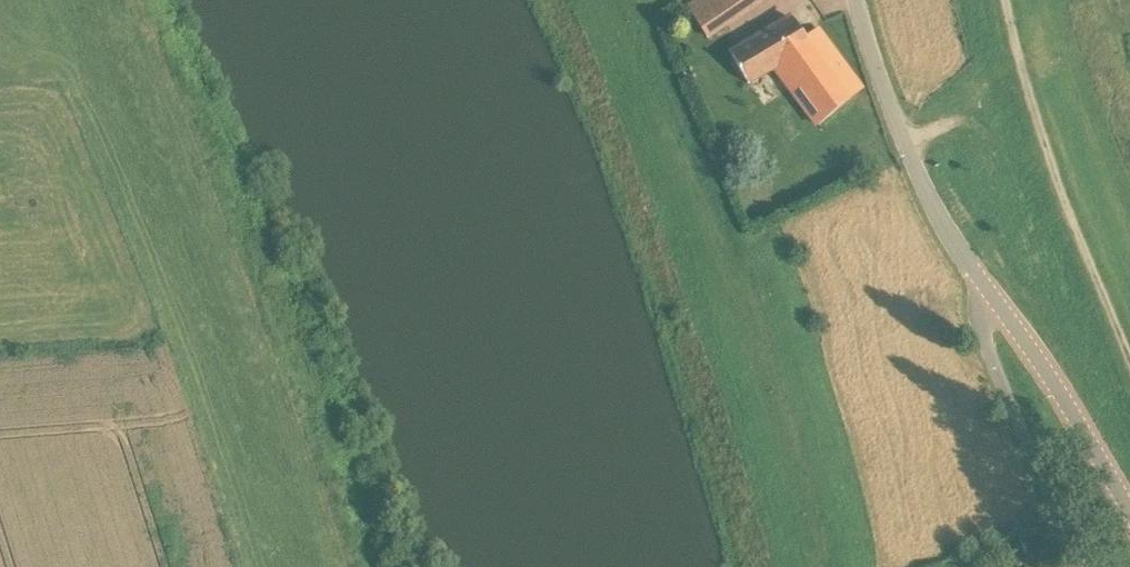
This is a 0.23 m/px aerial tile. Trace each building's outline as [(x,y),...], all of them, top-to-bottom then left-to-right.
[(707,37),(762,0),(696,0),(687,6),(707,37)] [(809,46),(793,19),(731,55),(748,84),(767,73),(776,69),(818,128),(851,98),(835,77),(847,66),(821,32),(809,46)]
